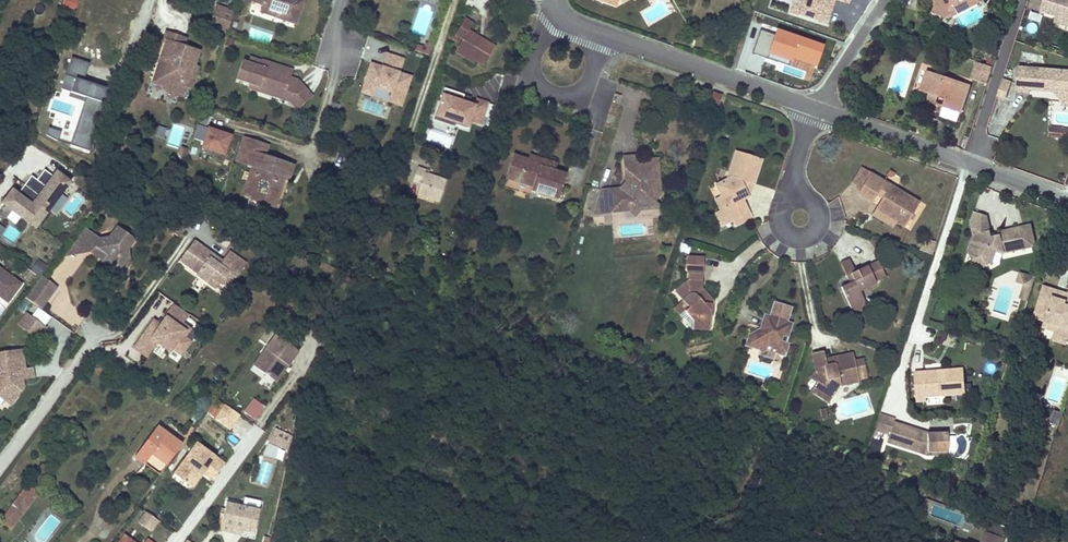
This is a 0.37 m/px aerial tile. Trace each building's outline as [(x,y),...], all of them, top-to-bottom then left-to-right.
[(61,5),(76,11),(80,0),(63,0),(61,5)] [(297,17),(301,4),(293,1),(293,0),(251,0),(251,1),(262,5),(260,12),(273,16),(281,12),(297,17)] [(790,14),(828,25),(835,0),(795,0),(790,14)] [(931,12),(948,18),(951,10),(968,0),(936,0),(931,12)] [(948,18),(980,0),(968,0),(951,10),(948,18)] [(1041,9),(1061,15),(1067,18),(1067,0),(1044,0),(1041,9)] [(220,14),(218,19),(229,23),(232,13),(221,10),(220,14)] [(273,16),(295,23),(297,17),(281,12),(273,16)] [(1059,22),(1067,25),(1067,18),(1061,15),(1059,22)] [(216,25),(218,19),(211,17),(209,23),(216,25)] [(214,30),(226,33),(229,23),(218,19),(216,25),(214,30)] [(475,59),(479,61),(484,64),(494,46),(468,30),(472,23),(464,19),(455,33),(462,37),(457,45),(475,55),(474,58),(475,59)] [(817,66),(824,45),(776,29),(768,55),(790,62),(792,57),(817,66)] [(164,91),(179,47),(166,43),(158,68),(162,69),(159,75),(155,76),(152,85),(163,88),(164,91)] [(425,44),(422,52),(430,55),(433,46),(425,44)] [(475,55),(457,45),(455,50),(473,62),(475,59),(474,58),(475,55)] [(197,53),(179,47),(164,91),(166,93),(180,98),(183,87),(186,88),(197,53)] [(197,53),(186,88),(191,90),(197,72),(193,70),(199,54),(197,53)] [(386,54),(382,66),(399,72),(403,59),(386,54)] [(104,104),(109,89),(83,81),(89,64),(72,58),(62,90),(104,104)] [(260,65),(261,62),(249,58),(247,63),(242,61),(236,79),(249,83),(259,87),(262,93),(268,95),(274,92),(283,94),(289,102),(304,88),(296,80),(289,77),(290,74),(271,68),(271,69),(260,65)] [(971,78),(987,83),(992,65),(977,60),(971,78)] [(291,70),(261,61),(261,62),(260,65),(271,69),(271,68),(290,74),(291,70)] [(370,62),(360,93),(370,96),(374,85),(392,91),(388,102),(402,107),(412,75),(399,72),(382,66),(370,62)] [(1017,66),(1015,91),(1029,92),(1029,88),(1052,90),(1062,91),(1061,100),(1061,104),(1067,104),(1067,70),(1017,66)] [(945,100),(942,108),(939,119),(955,125),(959,113),(968,85),(927,71),(920,92),(929,95),(937,98),(945,100)] [(996,97),(1004,100),(1010,83),(1001,81),(996,97)] [(262,93),(259,87),(249,83),(247,88),(262,93)] [(470,96),(443,87),(439,100),(436,99),(430,118),(454,126),(455,124),(466,127),(469,118),(479,122),(485,103),(476,100),(474,105),(468,103),(470,96)] [(296,109),(311,96),(304,88),(289,102),(296,109)] [(1062,91),(1052,90),(1061,100),(1062,91)] [(718,106),(722,95),(712,91),(708,102),(718,106)] [(289,102),(283,94),(274,92),(268,95),(289,102)] [(927,102),(935,105),(937,98),(929,95),(927,102)] [(230,136),(196,125),(192,138),(202,141),(200,148),(224,155),(230,136)] [(1050,126),(1049,137),(1063,137),(1063,140),(1067,140),(1067,128),(1062,128),(1062,127),(1050,126)] [(61,131),(50,127),(47,135),(57,140),(61,131)] [(247,138),(238,160),(253,165),(258,167),(253,181),(249,180),(244,194),(269,204),(273,194),(278,196),(282,183),(278,182),(280,177),(289,180),(294,167),(266,157),(270,147),(247,138)] [(194,140),(190,155),(196,157),(200,142),(194,140)] [(187,149),(180,147),(177,157),(185,159),(187,149)] [(753,184),(761,159),(736,151),(727,179),(715,185),(720,195),(726,207),(720,210),(715,213),(716,216),(708,219),(713,230),(749,211),(743,199),(748,196),(744,188),(746,182),(753,184)] [(558,196),(566,173),(554,169),(531,161),(531,159),(528,158),(513,152),(509,165),(517,168),(513,178),(532,185),(531,187),(538,189),(558,196)] [(531,161),(554,169),(556,162),(529,153),(528,158),(531,159),(531,161)] [(627,186),(601,188),(594,209),(602,209),(603,212),(610,211),(609,204),(630,202),(631,209),(651,207),(650,197),(655,192),(661,192),(656,157),(635,158),(635,157),(623,158),(625,173),(632,180),(627,186)] [(258,167),(253,165),(248,179),(249,180),(253,181),(258,167)] [(425,168),(416,165),(411,180),(419,183),(415,194),(437,202),(445,178),(424,171),(425,168)] [(509,165),(505,175),(513,178),(517,168),(509,165)] [(861,188),(870,173),(861,167),(851,182),(861,188)] [(32,204),(45,214),(49,208),(61,192),(68,182),(55,172),(52,177),(43,170),(36,180),(30,176),(24,185),(38,196),(32,204)] [(902,228),(917,203),(870,173),(861,188),(857,193),(870,202),(877,191),(884,195),(874,211),(894,223),(902,228)] [(748,196),(753,184),(746,182),(744,188),(748,196)] [(11,190),(2,204),(35,228),(36,225),(45,214),(32,204),(38,196),(24,185),(17,194),(11,190)] [(537,193),(556,200),(558,196),(538,189),(537,193)] [(67,197),(61,192),(49,208),(56,212),(67,197)] [(269,204),(274,206),(278,196),(273,194),(269,204)] [(720,195),(714,199),(720,210),(726,207),(720,195)] [(609,204),(610,211),(631,209),(630,202),(609,204)] [(894,223),(874,211),(871,216),(891,228),(894,223)] [(985,215),(974,212),(970,223),(973,235),(966,251),(976,266),(983,269),(993,263),(997,250),(1005,253),(1034,246),(1029,225),(988,235),(985,215)] [(133,238),(116,226),(104,242),(85,228),(66,255),(88,251),(116,271),(124,270),(129,263),(126,247),(133,238)] [(918,252),(931,256),(935,244),(921,240),(918,252)] [(211,255),(193,241),(179,261),(197,274),(196,275),(206,283),(210,278),(218,284),(220,282),(227,287),(244,264),(228,252),(221,262),(219,266),(209,258),(211,255)] [(221,262),(211,255),(209,258),(219,266),(221,262)] [(687,272),(701,272),(703,258),(689,257),(684,260),(684,267),(687,272)] [(37,259),(31,272),(41,277),(47,264),(37,259)] [(850,260),(842,264),(851,283),(855,282),(851,274),(855,272),(850,260)] [(875,282),(880,280),(886,277),(878,261),(855,272),(851,274),(855,282),(851,283),(841,288),(849,305),(855,317),(869,311),(863,299),(860,292),(877,285),(875,282)] [(7,301),(20,283),(0,269),(0,296),(7,301)] [(1032,286),(1035,276),(1020,271),(1017,280),(1024,283),(1032,286)] [(40,308),(57,287),(43,276),(26,297),(40,308)] [(210,278),(206,283),(214,289),(218,284),(210,278)] [(701,288),(701,281),(687,280),(674,292),(687,307),(684,311),(692,321),(692,329),(708,330),(709,303),(712,301),(701,288)] [(1028,300),(1032,286),(1024,283),(1020,297),(1028,300)] [(1044,286),(1035,313),(1046,317),(1045,320),(1058,324),(1056,331),(1067,335),(1067,293),(1044,286)] [(198,332),(183,322),(189,315),(172,303),(158,323),(151,318),(131,347),(147,358),(158,342),(181,357),(198,332)] [(772,358),(773,355),(774,353),(783,356),(787,345),(777,342),(780,334),(786,336),(789,326),(786,324),(790,311),(775,306),(771,320),(766,318),(762,328),(764,329),(760,339),(749,335),(745,345),(761,351),(760,354),(772,358)] [(30,317),(25,315),(16,326),(20,330),(30,317)] [(20,330),(34,340),(43,327),(30,317),(20,330)] [(1058,324),(1045,320),(1043,327),(1056,331),(1058,324)] [(760,339),(764,329),(762,328),(760,327),(749,335),(760,339)] [(1067,335),(1056,331),(1053,340),(1065,344),(1067,335)] [(274,338),(251,369),(269,382),(281,366),(286,370),(297,354),(274,338)] [(21,349),(0,352),(0,363),(1,371),(0,371),(0,395),(5,398),(11,390),(18,381),(16,379),(18,375),(20,377),(27,368),(23,368),(21,349)] [(839,385),(848,384),(857,382),(852,355),(834,358),(835,366),(826,367),(823,352),(813,354),(816,371),(811,378),(816,381),(810,391),(828,402),(839,385)] [(275,386),(286,370),(281,366),(269,382),(275,386)] [(915,371),(917,403),(928,402),(928,396),(966,393),(963,367),(915,371)] [(22,378),(33,377),(32,368),(27,368),(20,377),(22,378)] [(18,381),(11,390),(17,394),(24,385),(22,384),(18,381)] [(11,390),(5,398),(11,403),(17,394),(11,390)] [(254,400),(245,413),(256,420),(265,407),(254,400)] [(229,429),(239,415),(225,405),(215,419),(229,429)] [(825,405),(818,407),(820,418),(828,415),(825,405)] [(880,415),(875,430),(889,435),(887,443),(927,455),(928,451),(948,450),(947,432),(929,433),(922,434),(917,432),(918,430),(894,422),(895,419),(880,415)] [(179,445),(155,427),(133,457),(157,475),(179,445)] [(292,436),(276,427),(269,441),(289,451),(291,446),(292,436)] [(194,444),(172,475),(187,486),(197,471),(201,474),(206,467),(215,474),(222,464),(194,444)] [(0,521),(0,522),(11,529),(36,495),(43,500),(47,494),(46,493),(38,487),(55,464),(47,458),(0,521)] [(206,467),(201,474),(210,481),(215,474),(206,467)] [(197,471),(187,486),(190,488),(201,474),(197,471)] [(245,500),(245,507),(259,508),(259,501),(245,500)] [(241,530),(254,532),(258,511),(225,504),(224,510),(218,509),(217,519),(222,521),(220,531),(228,533),(229,526),(241,530)] [(144,513),(137,523),(149,532),(156,521),(144,513)] [(241,530),(229,526),(228,533),(240,535),(241,530)] [(156,538),(163,541),(164,541),(170,533),(162,528),(156,538)] [(1002,539),(984,533),(981,541),(1001,541),(1002,539)]
